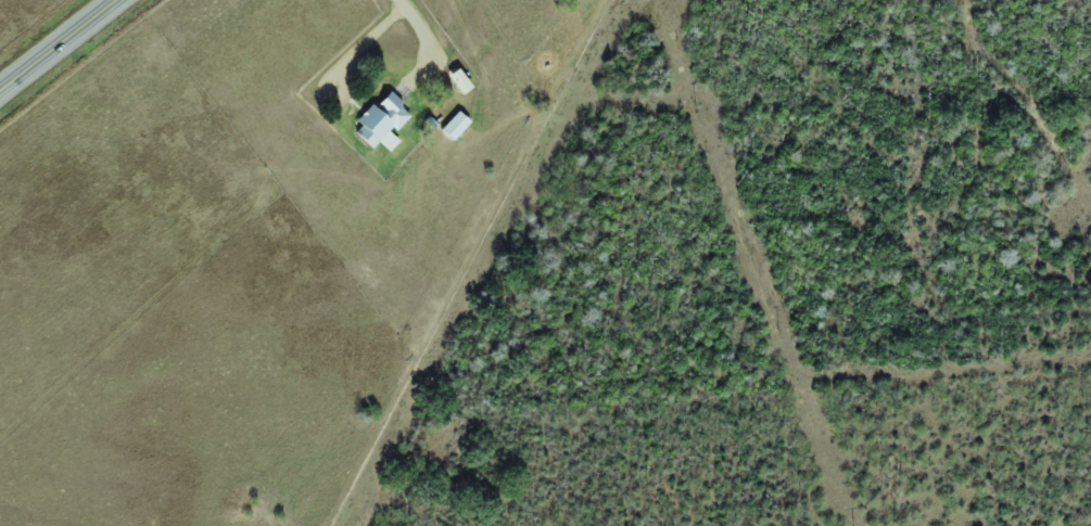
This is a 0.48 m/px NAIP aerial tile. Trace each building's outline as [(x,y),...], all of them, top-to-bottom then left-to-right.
[(476,87),(461,69),(450,78),(465,96),(476,87)] [(392,153),(401,142),(394,135),(411,115),(401,106),(404,102),(392,92),(379,108),(374,104),(358,122),(363,126),(357,133),(375,149),(380,143),(392,153)] [(454,142),(473,123),(461,111),(443,130),(454,142)]
